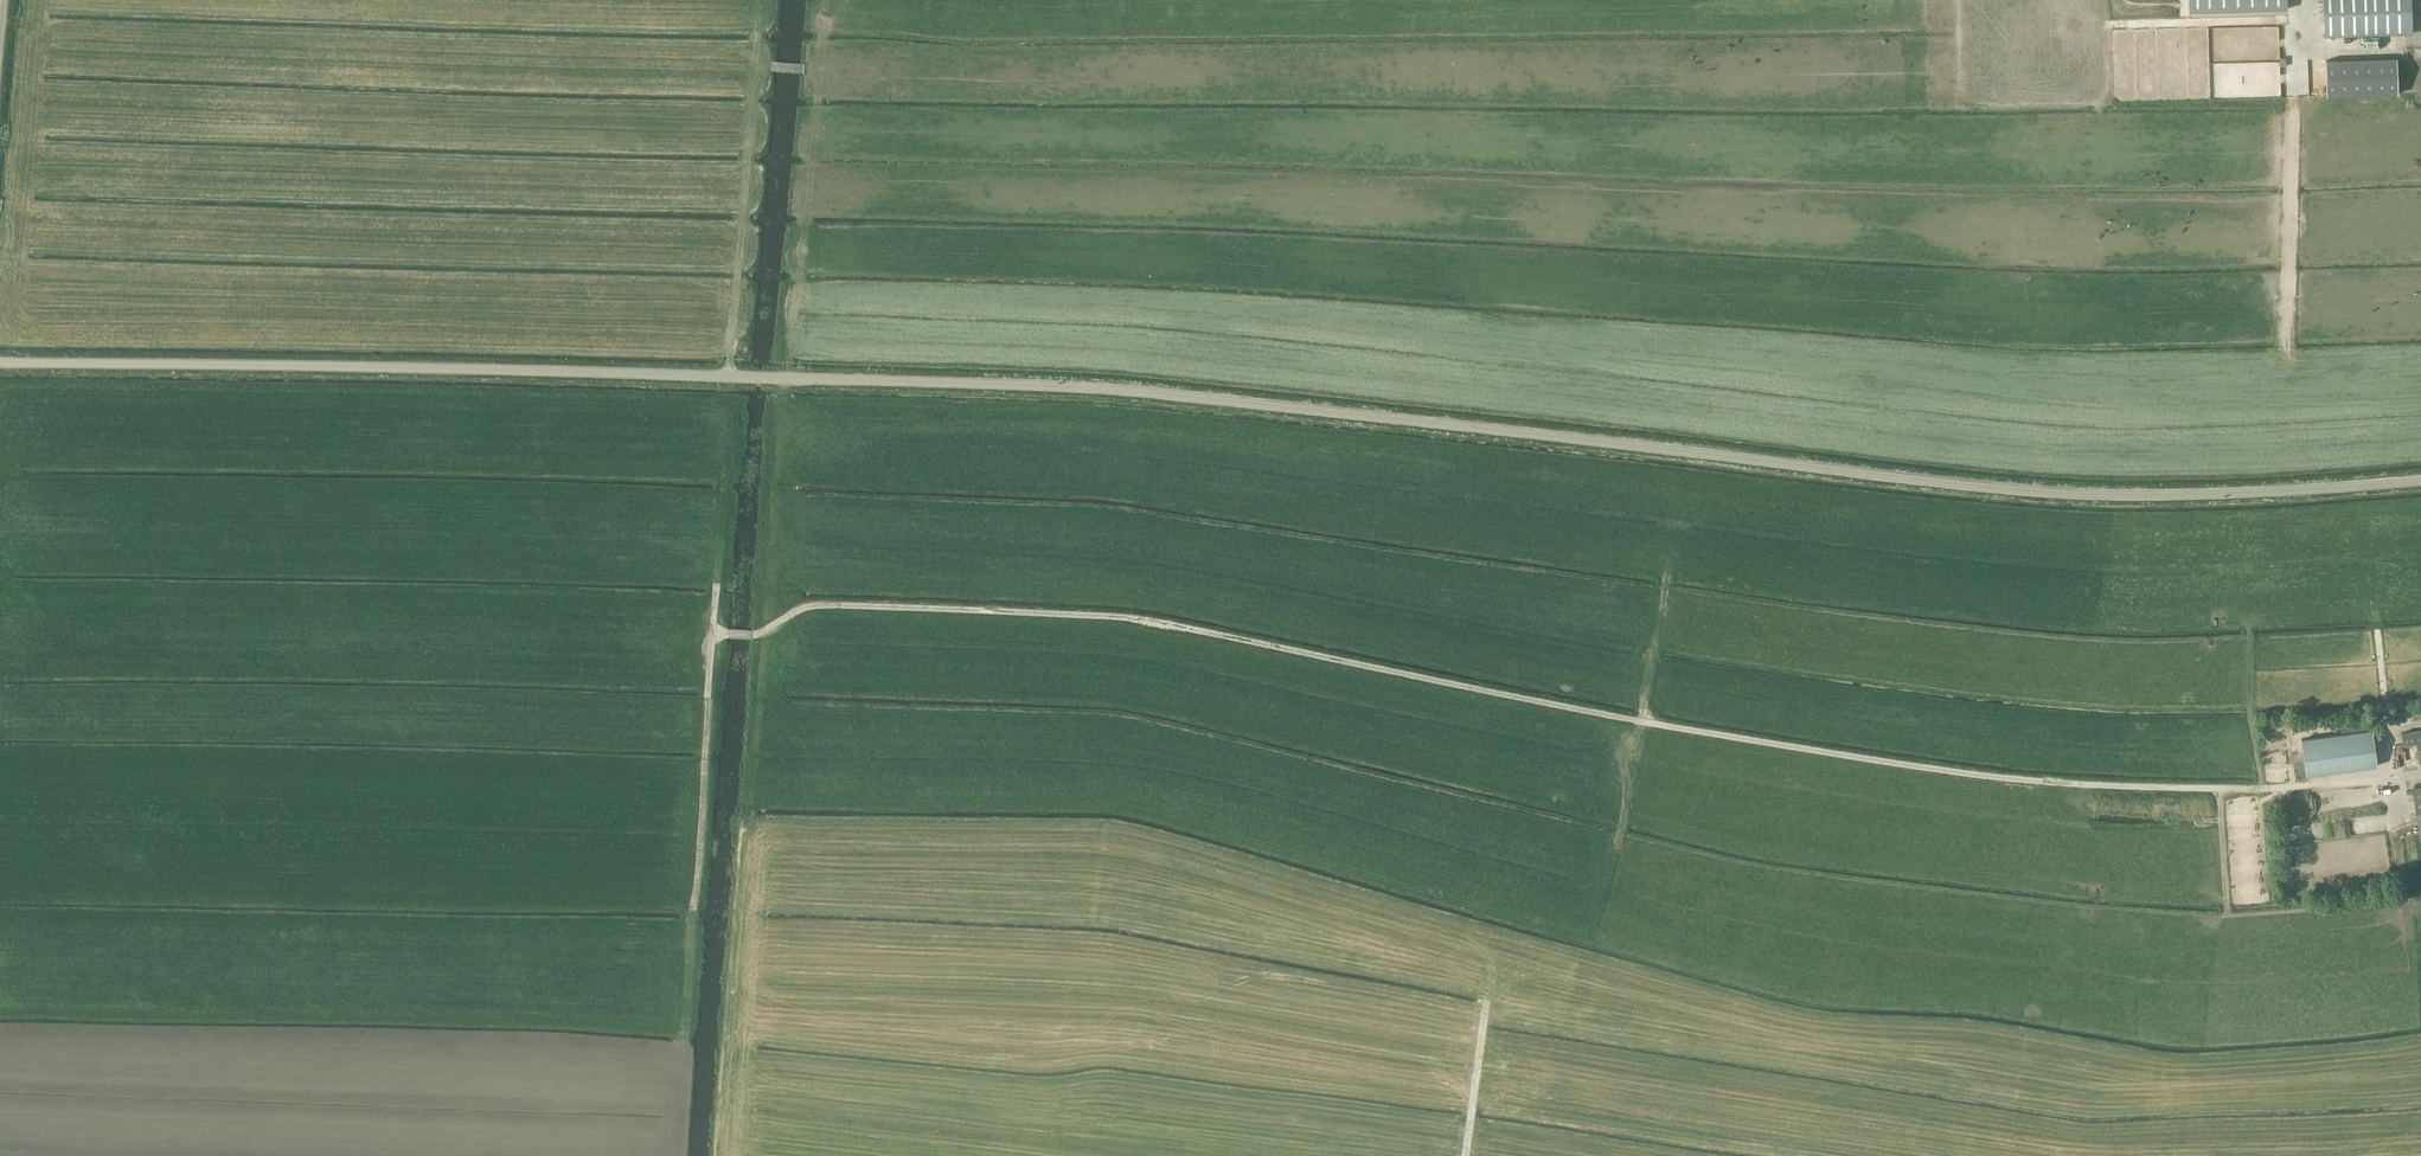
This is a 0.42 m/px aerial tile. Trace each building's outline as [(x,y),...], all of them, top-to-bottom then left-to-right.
[(2190,12),(2286,10),(2286,0),(2190,0),(2190,12)] [(2326,37),(2413,34),(2411,0),(2324,0),(2326,37)] [(2398,59),(2326,61),(2327,97),(2398,95),(2398,59)] [(2377,768),(2372,731),(2301,742),(2307,778),(2377,768)] [(2405,733),(2406,745),(2417,743),(2419,760),(2420,759),(2420,731),(2405,733)]
